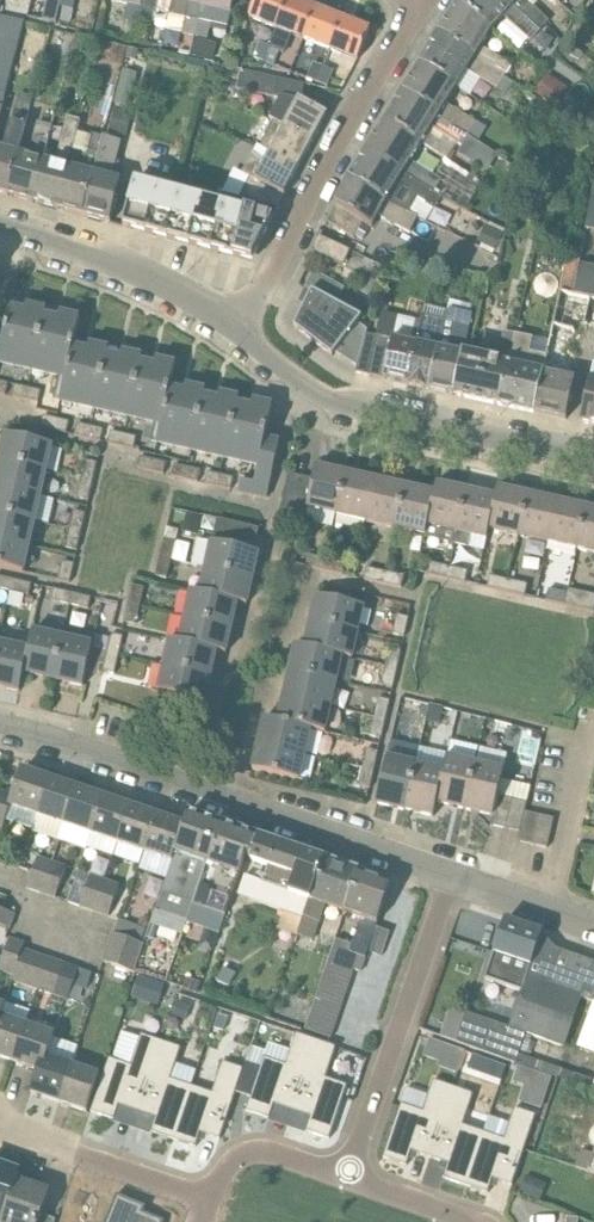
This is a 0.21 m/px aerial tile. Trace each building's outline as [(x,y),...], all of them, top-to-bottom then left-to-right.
[(60,7),(64,8),(60,22),(71,24),(76,0),(62,0),(60,7)] [(123,21),(137,24),(141,7),(143,0),(112,0),(111,3),(127,7),(123,21)] [(173,0),(170,15),(186,19),(178,54),(191,57),(195,37),(203,0),(173,0)] [(231,14),(234,0),(203,0),(195,37),(208,40),(212,22),(209,21),(212,9),(231,14)] [(233,14),(243,17),(247,0),(236,0),(233,14)] [(277,29),(289,0),(257,0),(250,18),(277,29)] [(304,40),(316,9),(294,0),(289,0),(277,29),(270,46),(264,62),(275,66),(280,53),(281,54),(278,66),(291,70),(296,58),(286,55),(293,36),(304,40)] [(530,41),(540,31),(508,0),(462,0),(458,4),(493,31),(493,30),(506,17),(530,41)] [(540,31),(550,21),(529,0),(508,0),(540,31)] [(482,47),(493,31),(458,4),(439,35),(505,77),(512,66),(482,47)] [(155,11),(141,7),(137,24),(151,27),(155,11)] [(324,63),(325,63),(343,19),(316,9),(304,40),(329,50),(324,63)] [(6,97),(25,21),(0,16),(0,96),(6,97)] [(335,53),(335,52),(358,61),(370,30),(343,19),(325,63),(331,65),(335,53)] [(77,34),(72,53),(82,55),(87,36),(77,34)] [(505,78),(505,77),(439,35),(421,64),(458,87),(468,71),(498,90),(505,78)] [(254,58),(264,62),(270,46),(260,42),(254,58)] [(590,57),(568,42),(563,53),(572,59),(571,61),(581,68),(590,57)] [(307,78),(318,82),(325,67),(314,62),(307,78)] [(447,104),(458,87),(421,64),(403,93),(470,135),(471,133),(476,135),(481,127),(476,124),(477,123),(447,104)] [(274,122),(312,142),(326,116),(327,117),(328,115),(317,110),(318,108),(315,106),(302,100),(305,84),(231,67),(229,77),(240,80),(238,89),(274,98),(280,100),(270,119),(275,121),(274,122)] [(318,82),(328,86),(330,80),(334,71),(325,67),(318,82)] [(121,78),(135,82),(137,74),(123,70),(121,78)] [(505,78),(498,90),(507,95),(514,84),(505,78)] [(330,80),(328,86),(326,91),(340,94),(342,90),(344,86),(330,80)] [(469,136),(470,135),(403,93),(385,122),(422,145),(433,128),(463,146),(464,146),(487,161),(493,152),(469,136)] [(8,196),(18,157),(19,153),(25,131),(32,103),(18,99),(4,148),(0,147),(0,194),(8,196)] [(8,196),(32,203),(43,163),(43,160),(50,136),(49,136),(58,106),(43,102),(29,155),(19,153),(18,157),(8,196)] [(131,114),(114,109),(107,132),(125,137),(131,114)] [(43,163),(32,203),(58,210),(78,133),(79,133),(82,121),(68,117),(57,159),(54,163),(43,160),(43,163)] [(257,147),(298,169),(312,142),(274,122),(260,148),(258,146),(257,147)] [(412,162),(422,145),(385,122),(368,150),(442,197),(443,197),(435,192),(442,180),(412,162)] [(78,133),(58,210),(84,217),(100,154),(104,137),(90,134),(90,136),(79,133),(78,133)] [(104,137),(100,154),(84,217),(111,224),(123,180),(112,177),(121,142),(104,137)] [(278,206),(283,196),(285,197),(285,196),(284,195),(298,169),(257,147),(243,174),(259,182),(253,193),(278,206)] [(435,209),(442,197),(368,150),(349,180),(385,203),(418,219),(418,218),(387,202),(392,194),(414,207),(419,198),(435,209)] [(411,233),(418,219),(385,203),(349,180),(336,206),(364,223),(373,229),(381,214),(384,215),(382,219),(411,233)] [(123,228),(146,234),(158,187),(136,181),(123,228)] [(146,234),(168,240),(180,193),(158,187),(146,234)] [(168,240),(190,245),(202,199),(180,193),(168,240)] [(190,245),(212,251),(224,205),(202,199),(190,245)] [(212,251),(234,257),(246,211),(224,205),(212,251)] [(355,239),(364,223),(336,206),(327,223),(355,239)] [(253,262),(258,251),(273,218),(246,211),(234,257),(253,262)] [(502,233),(485,225),(477,244),(495,251),(502,233)] [(345,266),(351,252),(320,238),(314,252),(345,266)] [(430,262),(423,260),(420,271),(427,273),(430,262)] [(561,292),(574,294),(580,266),(567,263),(561,292)] [(591,298),(593,282),(593,266),(580,263),(580,266),(574,294),(591,298)] [(443,281),(446,266),(437,264),(433,278),(443,281)] [(593,298),(591,298),(574,294),(561,292),(560,291),(553,326),(577,331),(587,327),(593,329),(593,299),(593,298)] [(333,357),(363,317),(312,292),(294,328),(333,357)] [(239,492),(267,499),(280,443),(265,439),(272,407),(253,403),(252,409),(237,406),(239,399),(220,395),(218,401),(204,398),(205,392),(186,387),(185,394),(171,390),(172,384),(171,384),(176,365),(156,361),(155,367),(140,364),(142,358),(123,353),(121,360),(107,356),(109,350),(89,346),(88,352),(74,349),(75,342),(74,342),(80,319),(60,315),(59,321),(45,318),(46,311),(27,307),(26,313),(11,310),(13,304),(11,303),(0,354),(0,366),(59,379),(54,401),(60,403),(60,404),(155,426),(151,443),(157,444),(157,445),(258,469),(255,483),(242,480),(239,492)] [(438,351),(429,390),(453,395),(462,353),(463,352),(465,353),(473,317),(446,311),(445,318),(438,351)] [(369,377),(407,385),(417,343),(412,342),(416,320),(382,313),(377,337),(378,337),(369,377)] [(407,385),(429,390),(438,351),(445,318),(423,313),(417,343),(407,385)] [(463,352),(462,353),(453,395),(499,405),(515,334),(504,332),(498,360),(465,353),(463,352)] [(499,405),(534,413),(543,371),(546,356),(531,352),(534,338),(515,334),(499,405)] [(575,378),(567,377),(543,371),(534,413),(566,420),(571,397),(575,378)] [(591,377),(580,423),(593,426),(593,378),(591,377)] [(12,397),(25,400),(28,389),(15,386),(12,397)] [(28,389),(25,400),(38,403),(41,392),(28,389)] [(40,428),(54,431),(57,420),(43,417),(40,428)] [(54,431),(67,435),(70,423),(57,420),(54,431)] [(75,435),(88,438),(91,426),(78,423),(75,435)] [(91,426),(88,438),(101,441),(104,429),(91,426)] [(109,443),(122,446),(124,434),(111,431),(109,443)] [(124,434),(122,446),(135,449),(138,437),(124,434)] [(48,472),(54,447),(5,436),(0,460),(0,461),(48,472)] [(138,468),(152,471),(154,460),(141,457),(138,468)] [(154,460),(152,471),(165,474),(167,463),(154,460)] [(42,497),(48,472),(0,461),(0,488),(42,497)] [(82,479),(94,482),(98,464),(86,461),(82,479)] [(172,476),(186,479),(188,467),(175,464),(172,476)] [(188,467),(186,479),(199,482),(202,470),(188,467)] [(308,509),(337,516),(346,474),(316,467),(313,480),(291,475),(281,517),(305,522),(308,509)] [(206,484),(219,487),(221,475),(208,472),(206,484)] [(337,516),(366,522),(376,480),(346,474),(337,516)] [(221,475),(219,487),(232,490),(235,478),(221,475)] [(94,482),(82,479),(78,498),(89,500),(94,482)] [(366,522),(396,529),(405,487),(376,480),(366,522)] [(425,537),(455,544),(467,491),(437,484),(434,494),(435,494),(427,526),(428,526),(426,535),(425,537)] [(396,529),(426,535),(428,526),(427,526),(435,494),(434,494),(405,487),(396,529)] [(37,523),(42,497),(0,488),(0,514),(37,523)] [(489,530),(519,537),(528,495),(498,488),(496,498),(489,530)] [(487,540),(489,530),(496,498),(467,491),(455,544),(469,547),(472,537),(487,540)] [(519,537),(548,543),(557,502),(528,495),(519,537)] [(548,543),(577,550),(587,508),(557,502),(548,543)] [(577,550),(593,554),(593,510),(587,508),(577,550)] [(71,530),(82,532),(86,514),(75,511),(71,530)] [(187,513),(183,527),(199,531),(202,517),(187,513)] [(31,548),(37,523),(0,514),(0,541),(31,548)] [(212,543),(254,553),(259,529),(218,520),(212,543)] [(82,532),(71,530),(66,548),(78,551),(82,532)] [(160,557),(172,560),(176,542),(165,539),(160,557)] [(26,573),(31,548),(0,541),(0,568),(26,573)] [(206,569),(253,580),(259,554),(254,553),(212,543),(206,569)] [(305,567),(324,571),(327,560),(308,556),(305,567)] [(172,560),(160,557),(156,576),(168,579),(172,560)] [(324,571),(343,575),(346,564),(327,560),(324,571)] [(75,564),(74,564),(63,562),(59,580),(71,583),(75,564)] [(429,574),(447,578),(450,567),(431,563),(429,574)] [(450,567),(447,578),(466,582),(468,571),(450,567)] [(365,580),(383,584),(386,572),(367,568),(365,580)] [(253,580),(206,569),(200,593),(200,595),(238,603),(247,605),(253,580)] [(386,572),(383,584),(402,588),(405,576),(386,572)] [(488,588),(507,592),(510,580),(491,576),(488,588)] [(11,591),(14,580),(0,577),(0,588),(11,591)] [(14,580),(11,591),(30,595),(32,584),(14,580)] [(510,580),(507,592),(526,596),(529,584),(510,580)] [(129,604),(141,606),(145,588),(133,585),(129,604)] [(52,601),(71,605),(74,593),(55,589),(52,601)] [(546,601),(564,606),(568,593),(549,589),(546,601)] [(571,607),(593,612),(593,595),(569,590),(568,593),(564,606),(571,607)] [(190,591),(190,592),(184,618),(232,629),(238,603),(200,595),(200,593),(190,591)] [(74,593),(71,605),(90,609),(92,598),(74,593)] [(359,634),(365,608),(317,597),(311,623),(359,634)] [(405,636),(409,617),(411,606),(397,603),(395,614),(398,615),(393,634),(405,636)] [(141,606),(129,604),(124,622),(136,625),(141,606)] [(232,629),(184,618),(179,641),(179,643),(217,652),(226,654),(232,629)] [(352,658),(353,659),(359,634),(311,623),(305,648),(344,657),(344,658),(351,660),(352,658)] [(24,674),(53,680),(63,637),(34,630),(29,651),(24,674)] [(108,653),(120,655),(124,637),(112,634),(108,653)] [(63,637),(53,680),(83,687),(93,643),(63,637)] [(171,639),(164,667),(211,678),(217,652),(179,643),(179,641),(171,639)] [(19,692),(24,674),(29,651),(0,644),(0,688),(19,692)] [(338,682),(344,658),(344,657),(305,648),(296,646),(290,671),(338,682)] [(386,667),(398,669),(402,651),(390,648),(386,667)] [(120,655),(108,653),(104,671),(116,674),(120,655)] [(211,678),(164,667),(158,692),(205,703),(211,678)] [(398,669),(386,667),(382,685),(393,688),(398,669)] [(284,697),(332,708),(338,682),(290,671),(284,697)] [(311,730),(311,729),(327,733),(332,708),(284,697),(278,722),(311,730)] [(375,717),(386,719),(391,701),(379,698),(375,717)] [(431,707),(427,722),(442,726),(446,711),(431,707)] [(386,719),(375,717),(370,735),(382,738),(386,719)] [(258,745),(305,755),(311,730),(278,722),(264,719),(258,745)] [(305,755),(258,745),(252,770),(299,781),(305,755)] [(363,768),(375,770),(379,752),(367,749),(363,768)] [(376,805),(405,811),(416,763),(387,756),(376,805)] [(444,769),(437,804),(465,810),(475,764),(447,757),(444,769)] [(433,818),(437,804),(444,769),(416,763),(405,811),(433,818)] [(491,826),(506,829),(513,800),(498,797),(504,770),(475,764),(465,810),(493,817),(491,826)] [(375,770),(363,768),(359,786),(371,789),(375,770)] [(39,816),(51,779),(23,770),(14,797),(0,792),(0,826),(3,827),(11,806),(39,816)] [(39,816),(65,825),(77,788),(51,779),(39,816)] [(65,825),(92,834),(104,797),(77,788),(65,825)] [(92,834),(118,843),(131,806),(104,797),(92,834)] [(506,829),(520,833),(525,813),(527,803),(513,800),(506,829)] [(118,843),(145,852),(158,815),(131,806),(118,843)] [(221,824),(189,813),(185,824),(172,862),(165,882),(164,882),(150,924),(183,935),(187,923),(221,824)] [(518,843),(532,846),(540,816),(525,813),(520,833),(518,843)] [(145,852),(172,862),(185,824),(158,815),(145,852)] [(540,816),(532,846),(547,849),(554,819),(540,816)] [(247,856),(251,857),(258,837),(221,824),(187,923),(220,934),(240,876),(247,856)] [(291,896),(309,902),(311,903),(325,860),(258,837),(251,857),(250,862),(268,868),(266,875),(259,877),(263,881),(263,882),(245,875),(239,893),(245,895),(244,897),(286,911),(291,896)] [(27,889),(42,894),(51,863),(54,854),(41,849),(38,858),(27,889)] [(326,907),(345,913),(358,872),(325,860),(311,903),(309,902),(298,936),(315,941),(326,907)] [(51,863),(42,894),(56,899),(66,868),(51,863)] [(368,952),(376,928),(391,883),(358,872),(345,913),(345,912),(362,918),(360,922),(361,922),(353,945),(368,952)] [(80,907),(94,912),(106,880),(91,875),(80,907)] [(106,880),(94,912),(109,917),(120,885),(106,880)] [(10,930),(15,915),(0,911),(0,927),(10,930)] [(108,949),(139,959),(144,944),(142,943),(147,929),(119,920),(114,935),(113,934),(108,949)] [(508,959),(531,967),(542,934),(506,922),(486,980),(500,984),(508,959)] [(152,925),(151,925),(151,926),(146,938),(147,939),(151,940),(154,941),(158,927),(155,926),(152,925)] [(368,952),(382,956),(390,933),(376,928),(368,952)] [(527,976),(526,979),(582,999),(583,998),(593,1002),(593,963),(557,950),(542,934),(531,967),(527,977),(527,976)] [(23,950),(24,945),(10,940),(2,963),(0,969),(0,972),(13,976),(15,976),(23,950)] [(329,961),(355,970),(361,972),(368,952),(353,945),(336,940),(329,961)] [(103,963),(105,963),(100,977),(129,987),(139,959),(108,949),(103,963)] [(12,981),(26,986),(36,955),(23,950),(15,976),(13,976),(12,981)] [(26,986),(40,991),(50,960),(36,955),(26,986)] [(40,991),(55,996),(65,965),(50,960),(40,991)] [(324,975),(350,984),(355,970),(329,961),(324,975)] [(65,965),(55,996),(69,1001),(69,999),(73,1001),(76,994),(72,992),(75,985),(87,990),(93,974),(65,965)] [(222,969),(217,981),(229,986),(235,975),(222,969)] [(320,989),(346,998),(350,984),(324,975),(320,989)] [(165,985),(139,976),(133,996),(158,1005),(165,985)] [(198,993),(199,993),(202,983),(188,978),(184,988),(198,993)] [(509,1027),(527,1035),(565,1048),(582,999),(526,979),(509,1027)] [(315,1002),(341,1011),(346,998),(320,989),(315,1002)] [(173,1016),(186,1021),(191,1006),(178,1002),(173,1016)] [(310,1016),(336,1025),(341,1011),(315,1002),(310,1016)] [(13,1063),(27,1023),(3,1015),(7,1004),(5,1004),(1,1016),(0,1016),(0,1058),(13,1063)] [(458,1040),(472,1045),(481,1018),(467,1013),(458,1040)] [(219,1015),(215,1029),(224,1032),(229,1018),(219,1015)] [(336,1025),(310,1016),(305,1030),(332,1039),(336,1025)] [(472,1045),(486,1050),(495,1022),(481,1018),(472,1045)] [(486,1050),(500,1055),(509,1027),(495,1022),(486,1050)] [(13,1063),(39,1071),(40,1072),(45,1057),(46,1058),(55,1033),(27,1023),(13,1063)] [(500,1055),(518,1061),(527,1035),(509,1027),(500,1055)] [(31,1094),(59,1103),(72,1064),(49,1056),(56,1033),(55,1033),(46,1058),(45,1057),(40,1072),(39,1071),(31,1094)] [(131,1067),(109,1059),(91,1113),(115,1121),(119,1106),(138,1113),(161,1042),(142,1035),(131,1067)] [(264,1058),(246,1112),(270,1120),(274,1105),(293,1112),(316,1041),(297,1035),(286,1066),(264,1058)] [(316,1041),(293,1112),(311,1118),(306,1132),(330,1140),(348,1086),(326,1079),(336,1048),(316,1041)] [(181,1049),(161,1042),(138,1113),(156,1119),(151,1133),(174,1141),(192,1087),(171,1080),(181,1049)] [(212,1094),(192,1087),(174,1141),(196,1148),(201,1134),(220,1140),(244,1070),(223,1063),(212,1094)] [(72,1064),(59,1103),(87,1112),(100,1073),(72,1064)] [(552,1078),(535,1072),(524,1104),(542,1110),(552,1078)] [(402,1105),(384,1159),(407,1166),(412,1152),(430,1158),(454,1088),(434,1081),(423,1112),(402,1105)] [(474,1095),(454,1088),(430,1158),(448,1165),(444,1179),(466,1186),(484,1133),(463,1126),(474,1095)] [(505,1140),(484,1133),(466,1186),(488,1194),(493,1180),(512,1186),(536,1116),(515,1109),(505,1140)] [(581,1150),(575,1167),(588,1171),(593,1173),(593,1155),(581,1150)] [(17,1182),(20,1173),(0,1166),(0,1221),(3,1221),(17,1182)] [(518,1194),(539,1202),(546,1185),(525,1177),(518,1194)] [(41,1214),(48,1193),(17,1182),(3,1221),(56,1221),(57,1219),(41,1214)] [(116,1197),(106,1221),(163,1221),(143,1214),(145,1208),(116,1197)]
